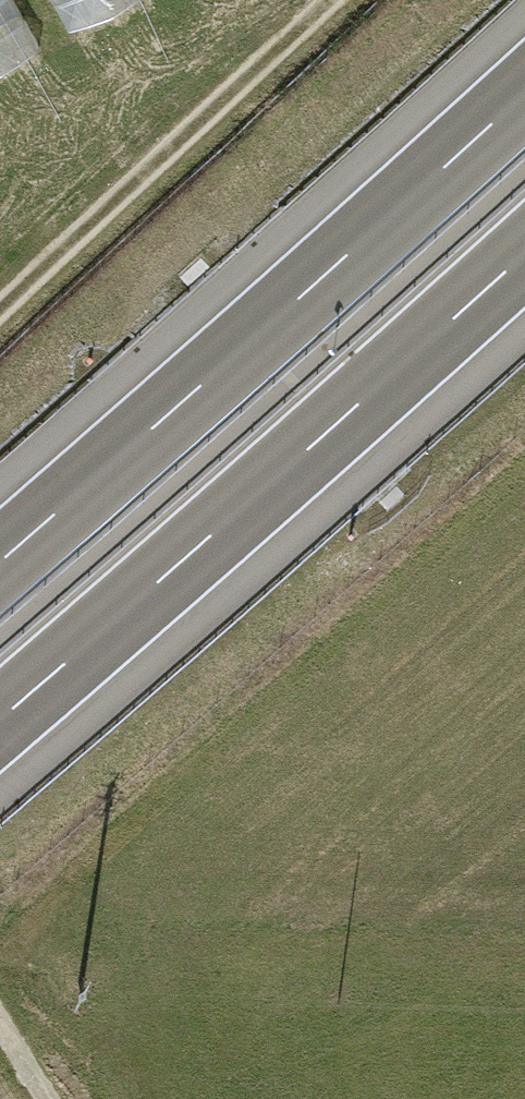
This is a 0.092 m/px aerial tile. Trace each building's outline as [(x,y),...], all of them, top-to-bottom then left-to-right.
[(10,224),(0,202),(0,229),(10,224)]
